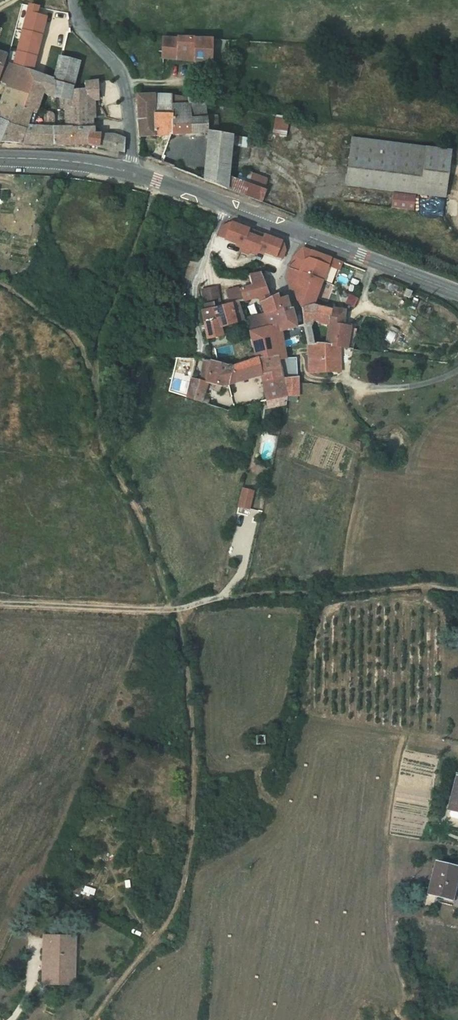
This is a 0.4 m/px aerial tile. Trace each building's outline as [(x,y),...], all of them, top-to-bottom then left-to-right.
[(46,18),(36,16),(38,7),(29,5),(14,65),(28,70),(32,72),(35,60),(40,43),(46,18)] [(162,58),(212,62),(212,39),(178,37),(178,38),(163,37),(162,58)] [(80,62),(59,57),(54,79),(53,81),(74,86),(80,62)] [(7,85),(14,65),(4,62),(0,75),(0,81),(7,85)] [(20,93),(23,83),(28,70),(14,65),(7,85),(0,106),(0,112),(3,113),(4,111),(14,114),(18,106),(20,93)] [(32,72),(28,70),(23,83),(20,93),(37,99),(39,93),(45,76),(32,72)] [(60,99),(72,101),(88,102),(87,88),(86,89),(73,90),(74,86),(53,81),(54,79),(45,76),(39,93),(44,95),(60,99)] [(85,83),(86,89),(87,88),(88,102),(88,117),(89,117),(89,118),(90,118),(93,118),(95,118),(94,100),(98,100),(97,81),(85,83)] [(24,108),(34,110),(37,99),(20,93),(18,106),(24,108)] [(155,136),(155,115),(172,115),(172,95),(154,95),(137,95),(138,119),(140,137),(155,136)] [(205,180),(227,188),(228,176),(230,144),(231,136),(217,134),(218,122),(207,121),(207,114),(205,100),(189,99),(172,95),(172,115),(172,133),(172,134),(208,132),(205,180)] [(42,101),(37,99),(34,110),(37,110),(38,111),(42,101)] [(66,107),(67,128),(77,129),(93,129),(93,123),(93,118),(90,118),(89,118),(89,117),(88,117),(71,117),(72,101),(60,99),(60,107),(66,107)] [(88,117),(88,102),(72,101),(71,117),(88,117)] [(21,143),(25,143),(31,126),(28,125),(32,113),(35,114),(37,110),(34,110),(24,108),(18,106),(14,114),(11,123),(10,123),(3,142),(12,142),(21,143)] [(1,119),(10,123),(11,123),(14,114),(4,111),(3,113),(1,119)] [(41,123),(41,127),(54,128),(54,116),(54,115),(53,115),(52,114),(45,113),(45,123),(41,123)] [(218,116),(207,114),(207,121),(218,122),(218,116)] [(172,115),(155,115),(155,136),(172,133),(172,115)] [(289,117),(277,115),(273,134),(285,137),(289,117)] [(10,123),(1,119),(0,118),(0,142),(3,142),(10,123)] [(77,129),(67,128),(54,128),(41,127),(32,126),(31,126),(25,143),(36,144),(56,145),(87,144),(87,134),(93,135),(94,129),(93,129),(77,129)] [(93,145),(99,147),(101,135),(93,135),(87,134),(87,144),(89,144),(93,145)] [(125,139),(117,135),(114,135),(112,135),(101,135),(99,147),(112,150),(124,152),(125,139)] [(251,147),(252,139),(231,136),(230,144),(251,147)] [(445,198),(451,150),(352,138),(346,185),(445,198)] [(247,183),(265,190),(267,179),(250,172),(248,178),(247,183)] [(240,175),(238,180),(247,183),(248,178),(240,175)] [(227,188),(262,202),(267,190),(265,190),(247,183),(238,180),(228,176),(227,188)] [(217,236),(225,239),(232,223),(230,222),(221,226),(217,236)] [(249,229),(232,223),(225,239),(242,246),(240,251),(249,254),(250,250),(258,253),(259,250),(276,257),(277,254),(281,242),(256,232),(255,237),(247,234),(249,229)] [(284,243),(281,242),(277,254),(284,257),(286,250),(284,243)] [(297,254),(293,258),(302,262),(308,258),(311,250),(303,247),(297,254)] [(293,258),(289,269),(322,281),(328,266),(331,258),(311,250),(308,258),(302,262),(293,258)] [(343,262),(331,258),(328,266),(340,271),(343,262)] [(286,279),(290,287),(299,283),(302,273),(289,269),(286,277),(286,279)] [(302,308),(313,306),(316,298),(322,281),(302,273),(299,283),(290,287),(302,308)] [(268,294),(260,274),(249,276),(251,285),(241,289),(244,301),(268,294)] [(217,287),(202,290),(206,310),(214,308),(213,304),(220,302),(217,287)] [(347,293),(344,303),(352,306),(356,296),(347,293)] [(270,299),(261,303),(263,309),(265,315),(263,315),(247,319),(250,332),(271,328),(266,315),(289,309),(286,298),(278,301),(277,296),(270,299)] [(223,336),(221,328),(244,321),(238,302),(231,304),(214,308),(206,310),(202,311),(207,339),(223,336)] [(302,308),(303,319),(329,325),(342,326),(344,311),(330,309),(313,306),(302,308)] [(280,331),(281,331),(296,328),(296,321),(292,309),(289,309),(266,315),(271,328),(272,332),(279,330),(280,331)] [(306,334),(308,345),(314,344),(311,327),(304,325),(306,334)] [(326,344),(339,346),(341,347),(341,348),(351,349),(352,342),(354,343),(356,329),(350,328),(350,327),(342,326),(329,325),(326,344)] [(271,328),(250,332),(255,353),(257,358),(258,361),(278,356),(272,332),(271,328)] [(279,330),(272,332),(278,356),(279,360),(285,359),(281,331),(280,331),(279,330)] [(314,344),(308,345),(310,373),(340,371),(339,346),(326,344),(319,343),(314,344)] [(81,355),(78,349),(71,354),(74,358),(81,355)] [(253,360),(233,367),(229,384),(231,384),(261,376),(263,384),(283,379),(279,360),(278,356),(258,361),(257,358),(253,360)] [(283,379),(287,397),(298,397),(298,378),(297,358),(287,358),(287,359),(285,359),(279,360),(283,379)] [(203,380),(204,382),(208,383),(216,385),(221,387),(222,387),(223,385),(229,384),(233,367),(211,361),(204,359),(202,367),(203,367),(202,369),(202,373),(202,378),(203,380)] [(191,378),(190,382),(194,383),(203,394),(204,394),(208,383),(204,382),(203,380),(191,378)] [(267,401),(287,397),(283,379),(263,384),(267,401)] [(187,398),(201,402),(203,397),(204,394),(203,394),(194,383),(190,382),(187,398)] [(287,397),(267,401),(269,408),(286,406),(287,397)] [(253,493),(242,490),(238,506),(250,509),(253,493)] [(264,735),(256,735),(256,745),(266,745),(264,735)] [(457,776),(449,809),(451,809),(457,811),(457,776)] [(451,809),(450,815),(451,817),(457,819),(457,811),(451,809)] [(436,862),(428,893),(452,899),(457,875),(457,868),(436,862)] [(166,941),(172,943),(174,935),(166,933),(164,939),(164,940),(166,941)] [(70,950),(75,950),(75,937),(49,936),(49,970),(44,970),(43,984),(72,984),(72,965),(69,965),(70,950)]
